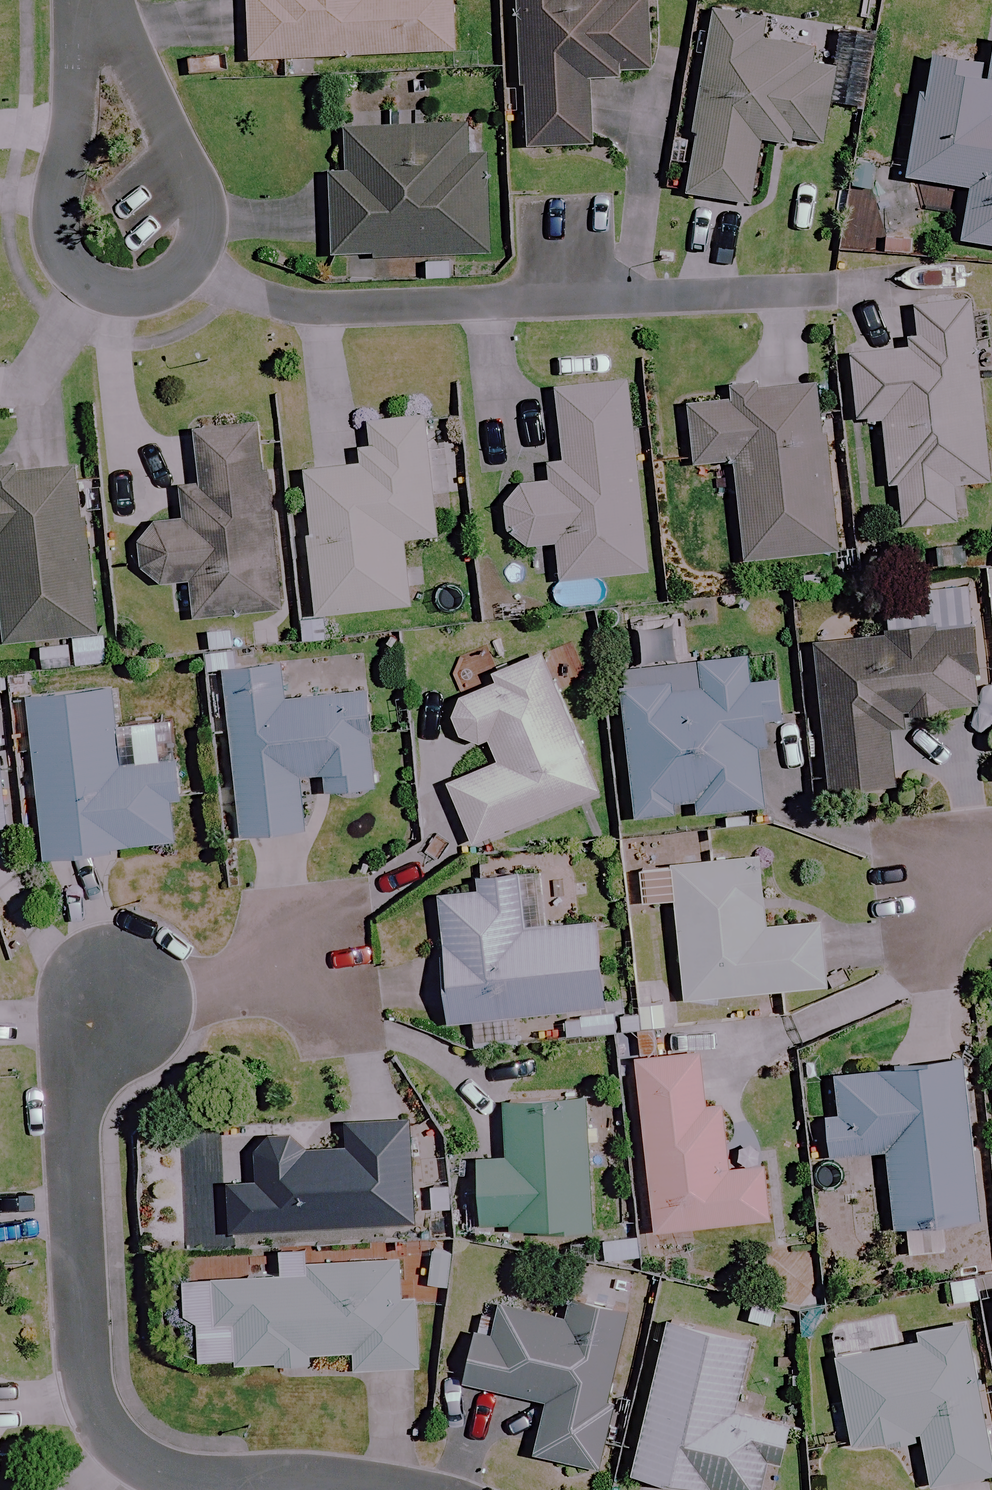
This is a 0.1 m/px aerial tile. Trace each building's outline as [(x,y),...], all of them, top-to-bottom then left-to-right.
[(239,59),(451,56),(451,0),(238,0),(239,59)] [(520,149),(586,148),(585,77),(646,77),(645,0),(518,0),(520,149)] [(778,23),(705,13),(682,196),(750,205),(758,138),(819,146),(824,106),(855,110),(861,55),(776,45),(778,23)] [(984,43),(981,65),(922,55),(902,179),(964,189),(956,242),(991,248),(991,44),(984,43)] [(324,173),(325,259),(481,257),(480,158),(464,158),(464,127),(337,129),(338,173),(324,173)] [(968,303),(899,308),(895,309),(897,350),(843,354),(848,421),(876,419),(880,482),(893,481),(896,527),(953,524),(950,485),(980,483),(968,303)] [(642,574),(623,380),(547,388),(554,455),(539,456),(542,481),(512,484),(513,495),(486,498),(490,538),(510,536),(512,551),(548,547),(552,583),(642,574)] [(831,552),(810,387),(682,402),(690,466),(727,462),(740,563),(831,552)] [(147,557),(171,575),(198,572),(202,611),(287,601),(265,415),(203,422),(209,476),(186,479),(189,511),(163,514),(145,533),(147,557)] [(429,537),(419,419),(360,425),(364,467),(297,472),(309,616),(406,607),(400,540),(429,537)] [(71,468),(0,476),(0,645),(90,634),(71,468)] [(973,712),(966,629),(808,643),(822,793),(889,787),(884,738),(906,718),(973,712)] [(553,645),(501,666),(504,674),(469,688),(459,708),(467,729),(488,736),(498,732),(507,754),(456,775),(479,835),(608,784),(553,645)] [(623,817),(761,806),(755,729),(781,727),(778,684),(748,687),(746,660),(612,671),(623,817)] [(282,698),(280,668),(220,672),(231,835),(300,830),(296,776),(319,774),(320,792),(370,788),(364,693),(282,698)] [(114,767),(104,689),(20,699),(39,858),(175,841),(165,761),(114,767)] [(13,822),(3,717),(0,717),(0,823),(13,822)] [(761,928),(754,857),(663,866),(677,1001),(822,987),(815,922),(761,928)] [(538,928),(534,873),(471,877),(472,892),(430,894),(437,1022),(467,1021),(469,1047),(512,1044),(511,1014),(597,1009),(592,925),(538,928)] [(698,1106),(692,1052),(622,1060),(643,1233),(763,1219),(756,1161),(720,1165),(713,1104),(698,1106)] [(970,1220),(954,1055),(886,1062),(887,1070),(829,1076),(833,1116),(816,1118),(820,1157),(878,1152),(886,1229),(900,1227),(941,1223),(970,1220)] [(604,1170),(605,1095),(498,1094),(497,1159),(470,1158),(470,1228),(585,1228),(585,1170),(604,1170)] [(261,1173),(234,1175),(237,1225),(427,1216),(422,1111),(352,1114),(353,1140),(316,1141),(299,1126),(276,1127),(260,1143),(261,1173)] [(301,1259),(301,1249),(274,1248),(273,1276),(211,1274),(209,1361),(307,1364),(307,1351),(348,1353),(348,1368),(413,1370),(415,1306),(394,1306),(396,1262),(301,1259)] [(620,1305),(570,1296),(566,1318),(493,1304),(487,1337),(464,1333),(455,1383),(539,1399),(528,1454),(597,1468),(610,1399),(603,1397),(620,1305)] [(770,1420),(728,1411),(745,1337),(660,1317),(625,1473),(702,1489),(754,1489),(761,1458),(778,1461),(786,1424),(770,1420)] [(991,1475),(966,1322),(908,1332),(910,1343),(829,1356),(844,1448),(916,1436),(924,1486),(991,1475)]
